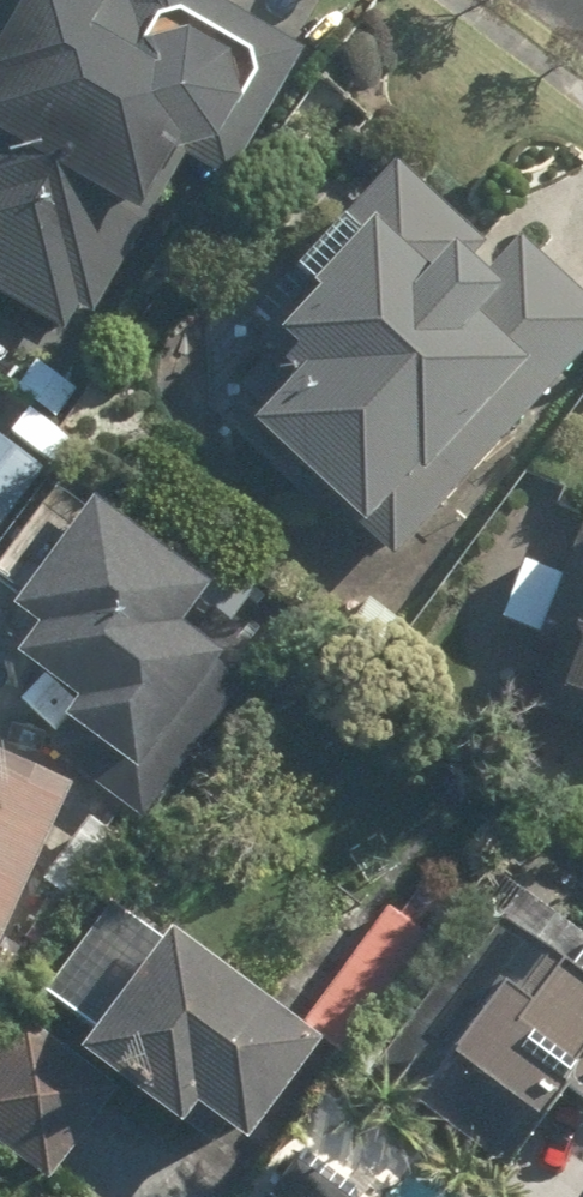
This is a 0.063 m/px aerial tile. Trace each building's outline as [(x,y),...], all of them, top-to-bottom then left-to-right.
[(90,326),(240,74),(270,92),(294,52),(208,0),(0,0),(0,305),(56,339),(70,314),(90,326)] [(253,353),(222,384),(250,412),(231,431),(343,544),(393,491),(424,521),(582,354),(582,307),(514,238),(492,260),(391,158),(224,324),(253,353)] [(35,476),(0,448),(0,521),(35,476)] [(527,631),(550,641),(524,707),(582,730),(582,491),(527,631)] [(0,605),(0,614),(19,628),(0,655),(0,666),(54,703),(38,727),(50,736),(41,749),(138,815),(231,680),(160,631),(188,590),(68,507),(0,605)] [(0,797),(0,901),(39,816),(0,797)] [(124,854),(84,819),(29,881),(69,916),(124,854)] [(578,942),(523,895),(370,1078),(513,1196),(582,1196),(582,936),(578,942)] [(72,1031),(57,1051),(13,1019),(0,1037),(0,1159),(40,1189),(110,1093),(210,1166),(295,1050),(99,907),(30,1001),(72,1031)] [(275,1165),(252,1196),(318,1196),(275,1165)]
